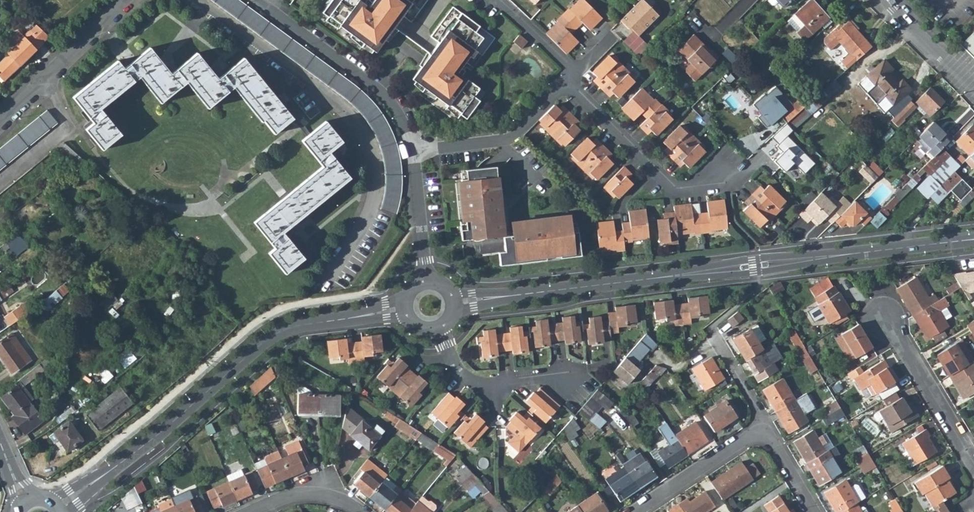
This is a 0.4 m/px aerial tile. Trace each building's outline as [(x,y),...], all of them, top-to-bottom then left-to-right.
[(377,141),(379,146),(381,152),(382,158),(383,164),(384,168),(384,173),(384,179),(384,185),(384,190),(383,194),(382,200),(381,205),(379,210),(395,214),(397,208),(398,205),(400,198),(401,192),(401,187),(401,180),(402,173),(400,165),(400,159),(398,152),(397,146),(395,141),(393,136),(390,130),(388,125),(385,118),(382,114),(377,107),(374,103),(368,97),(364,93),(359,89),(352,84),(238,0),(210,0),(344,98),(347,100),(350,103),(354,106),(358,110),(362,115),(365,119),(367,123),(370,129),(373,133),(375,138),(377,141)] [(375,53),(384,41),(382,39),(388,31),(390,33),(411,4),(410,3),(412,0),(374,0),(368,7),(358,0),(331,0),(321,13),(328,18),(329,16),(340,25),(339,26),(375,53)] [(563,16),(574,26),(580,21),(583,23),(590,31),(602,18),(584,0),(581,0),(570,10),(569,9),(563,16)] [(620,20),(628,29),(630,27),(633,31),(638,35),(659,15),(644,0),(640,0),(620,20)] [(783,9),(792,0),(775,0),(783,9)] [(828,18),(811,0),(810,0),(787,21),(804,40),(828,18)] [(460,114),(466,119),(479,100),(473,96),(479,88),(457,72),(469,56),(472,58),(476,52),(473,50),(482,38),(474,32),(478,26),(460,13),(456,19),(457,19),(448,31),(447,30),(426,59),(429,61),(423,69),(420,67),(412,79),(448,105),(449,104),(460,113),(460,114)] [(546,35),(567,55),(579,42),(571,35),(569,32),(574,26),(563,16),(557,22),(558,23),(546,35)] [(23,33),(19,30),(9,40),(13,44),(5,51),(7,53),(0,60),(0,75),(3,78),(42,40),(41,39),(48,33),(38,25),(35,21),(23,33)] [(580,21),(574,26),(577,29),(583,23),(580,21)] [(850,55),(866,41),(848,21),(838,30),(836,27),(824,37),(831,44),(837,40),(850,55)] [(577,29),(574,26),(569,32),(571,35),(577,29)] [(959,43),(973,58),(973,28),(959,43)] [(623,41),(639,56),(649,46),(638,35),(633,31),(623,41)] [(702,47),(692,37),(676,55),(688,66),(683,71),(683,76),(694,86),(718,60),(710,53),(710,54),(708,56),(700,49),(702,47)] [(275,133),(294,119),(246,58),(219,78),(199,52),(173,71),(153,46),(126,66),(121,58),(74,94),(94,120),(86,127),(101,147),(121,132),(101,105),(142,74),(161,100),(188,80),(208,106),(235,87),(263,122),(265,121),(275,133)] [(702,47),(700,49),(708,56),(710,54),(702,47)] [(615,63),(608,56),(592,72),(596,77),(599,79),(595,83),(601,89),(607,94),(610,91),(613,93),(617,98),(634,81),(627,74),(628,73),(622,67),(616,61),(615,63)] [(881,111),(885,107),(895,117),(910,101),(912,100),(905,93),(909,89),(901,81),(897,84),(887,72),(891,69),(883,60),(857,84),(881,111)] [(791,129),(793,130),(841,87),(835,80),(805,106),(786,123),(791,129)] [(775,85),(753,103),(770,123),(780,115),(792,104),(775,85)] [(641,88),(621,108),(633,121),(640,113),(643,111),(649,116),(660,105),(653,99),(652,100),(641,88)] [(928,116),(943,102),(929,88),(915,103),(928,116)] [(805,106),(799,99),(792,104),(780,115),(786,123),(805,106)] [(897,127),(916,107),(910,101),(895,117),(891,121),(897,127)] [(558,110),(553,105),(538,120),(545,127),(544,129),(550,135),(570,114),(564,108),(560,112),(558,110)] [(646,119),(639,126),(645,132),(648,129),(650,131),(655,136),(672,119),(665,112),(666,111),(660,105),(649,116),(646,119)] [(0,148),(0,171),(61,122),(50,108),(0,148)] [(646,119),(649,116),(643,111),(640,113),(646,119)] [(576,120),(570,114),(550,135),(556,141),(557,139),(564,146),(579,131),(575,126),(572,124),(576,120)] [(716,124),(704,114),(700,119),(711,130),(716,124)] [(933,122),(945,134),(947,132),(935,119),(933,122)] [(923,146),(926,143),(936,154),(942,148),(953,137),(947,132),(945,134),(933,122),(916,139),(923,146)] [(330,154),(343,144),(327,123),(309,137),(303,141),(323,169),(253,223),(273,249),(267,254),(283,276),(303,260),(283,234),(351,181),(330,154)] [(813,162),(786,135),(791,129),(786,123),(770,137),(776,143),(775,145),(781,151),(772,160),(783,171),(792,162),(803,173),(813,162)] [(973,125),(956,141),(970,156),(973,151),(973,126),(973,125)] [(686,133),(679,126),(662,143),(666,147),(669,150),(665,153),(671,159),(677,165),(680,162),(682,164),(687,169),(704,152),(697,145),(698,144),(693,138),(687,132),(686,133)] [(589,173),(596,180),(612,163),(608,158),(605,156),(609,153),(603,147),(597,141),(594,144),(591,142),(587,138),(570,154),(577,161),(576,163),(582,168),(587,174),(589,173)] [(60,145),(75,165),(84,158),(65,141),(60,145)] [(936,154),(926,143),(923,146),(933,157),(936,154)] [(933,157),(918,171),(892,197),(897,202),(921,179),(919,177),(924,172),(929,177),(917,189),(927,199),(929,197),(953,172),(964,162),(965,161),(959,155),(954,160),(942,148),(936,154),(933,157)] [(970,156),(965,161),(964,162),(972,169),(973,168),(973,151),(970,156)] [(859,171),(871,183),(879,176),(866,164),(859,171)] [(629,172),(623,166),(602,186),(608,192),(610,191),(617,198),(632,183),(627,179),(625,176),(629,172)] [(459,224),(461,243),(474,244),(473,242),(488,238),(487,228),(501,227),(493,167),(464,170),(465,179),(459,179),(464,223),(459,224)] [(953,172),(929,197),(936,204),(948,190),(959,201),(967,193),(970,190),(953,172)] [(459,179),(453,180),(459,224),(464,223),(459,179)] [(778,209),(785,202),(768,185),(763,190),(761,192),(757,189),(752,195),(746,201),(750,204),(747,206),(743,211),(760,227),(767,220),(768,222),(774,216),(780,210),(778,209)] [(959,201),(957,203),(961,206),(970,197),(967,193),(959,201)] [(827,202),(819,194),(804,209),(797,217),(805,224),(808,221),(810,219),(817,226),(823,219),(829,226),(832,223),(849,206),(841,199),(836,204),(830,198),(827,202)] [(897,202),(892,197),(882,208),(886,213),(897,202)] [(727,228),(724,200),(706,202),(707,213),(708,216),(700,217),(702,233),(711,232),(710,230),(727,228)] [(849,206),(832,223),(839,229),(844,224),(848,228),(852,227),(857,222),(862,228),(870,220),(852,203),(849,206)] [(693,234),(702,233),(700,217),(692,218),(692,215),(690,204),(673,206),(674,212),(675,223),(676,227),(677,234),(693,232),(693,234)] [(649,238),(645,210),(628,212),(629,222),(630,226),(622,227),(622,231),(623,234),(624,242),(632,241),(632,240),(649,238)] [(675,223),(674,212),(666,213),(666,218),(663,219),(656,219),(659,243),(669,242),(669,244),(677,243),(677,242),(677,234),(676,227),(675,223)] [(581,256),(578,232),(571,232),(571,228),(569,216),(526,221),(527,230),(512,232),(513,235),(514,244),(503,245),(504,251),(498,252),(499,265),(545,260),(545,256),(559,254),(559,258),(581,256)] [(808,221),(814,228),(817,226),(810,219),(808,221)] [(511,223),(512,232),(527,230),(526,221),(511,223)] [(616,251),(624,250),(624,242),(623,234),(615,235),(614,231),(613,221),(596,223),(599,251),(616,249),(616,251)] [(27,247),(18,234),(7,242),(14,257),(27,247)] [(513,235),(502,237),(503,245),(514,244),(513,235)] [(967,271),(966,270),(954,273),(970,299),(973,297),(970,292),(973,291),(973,270),(967,271)] [(928,299),(915,278),(895,290),(912,317),(938,301),(934,295),(928,299)] [(849,310),(838,291),(837,292),(832,286),(826,290),(820,282),(808,290),(817,304),(806,311),(813,322),(824,315),(829,323),(849,310)] [(14,290),(10,284),(0,290),(0,300),(14,290)] [(46,312),(61,299),(55,292),(40,305),(46,312)] [(99,305),(104,311),(117,301),(112,295),(99,305)] [(708,313),(706,296),(686,298),(688,307),(680,308),(672,309),(671,300),(652,302),(654,319),(664,318),(665,321),(673,320),(674,325),(682,324),(690,323),(689,318),(698,317),(698,314),(708,313)] [(938,301),(912,317),(920,331),(922,330),(928,339),(931,337),(933,340),(945,333),(943,330),(946,328),(942,321),(950,316),(940,300),(938,301)] [(1,314),(8,323),(23,311),(16,303),(1,314)] [(638,321),(636,304),(617,307),(618,315),(611,316),(611,320),(603,321),(603,316),(591,317),(593,328),(589,328),(591,344),(606,342),(605,338),(613,337),(613,333),(621,332),(620,327),(629,326),(628,323),(638,321)] [(735,313),(724,322),(730,329),(741,320),(735,313)] [(549,319),(538,320),(539,330),(535,331),(537,347),(552,345),(552,341),(560,340),(567,339),(568,343),(583,341),(581,325),(577,326),(576,315),(565,317),(565,322),(558,323),(550,324),(549,319)] [(965,325),(971,335),(973,333),(973,320),(965,325)] [(855,357),(857,356),(872,347),(858,324),(843,333),(841,334),(855,357)] [(483,339),(484,356),(500,354),(499,350),(507,349),(515,349),(515,353),(530,352),(529,335),(525,336),(524,325),(513,326),(513,332),(506,333),(498,333),(497,328),(486,329),(487,339),(483,339)] [(755,326),(749,330),(757,344),(763,340),(755,326)] [(757,344),(749,330),(731,340),(744,361),(761,350),(757,344)] [(786,335),(802,361),(809,357),(803,348),(793,331),(786,335)] [(30,359),(12,333),(0,341),(0,358),(11,373),(30,359)] [(947,337),(945,333),(933,340),(935,344),(947,337)] [(848,361),(855,357),(841,334),(834,338),(848,361)] [(343,339),(324,342),(326,359),(336,358),(337,361),(345,360),(346,365),(354,364),(362,363),(361,357),(370,356),(369,353),(379,352),(377,335),(358,337),(359,346),(352,347),(344,348),(343,339)] [(656,344),(649,337),(615,373),(624,382),(637,369),(633,364),(648,349),(650,351),(656,344)] [(953,345),(935,356),(948,377),(966,366),(970,364),(972,362),(959,341),(953,345)] [(744,361),(757,381),(776,370),(763,349),(761,350),(744,361)] [(43,370),(53,362),(48,356),(38,363),(43,370)] [(810,374),(817,370),(809,357),(802,361),(810,374)] [(704,392),(722,379),(710,358),(691,371),(704,392)] [(393,393),(410,408),(420,396),(417,393),(426,383),(418,376),(416,378),(411,373),(405,367),(406,366),(398,359),(389,368),(387,366),(376,378),(393,393)] [(871,397),(879,392),(896,382),(883,360),(866,371),(861,374),(858,368),(846,375),(850,381),(853,379),(860,390),(865,387),(871,397)] [(38,363),(18,379),(23,386),(43,370),(38,363)] [(966,366),(948,377),(962,400),(973,392),(973,370),(970,364),(966,366)] [(270,366),(248,385),(252,394),(274,376),(270,366)] [(640,384),(644,391),(666,369),(665,368),(655,368),(640,384)] [(28,402),(33,399),(23,386),(18,379),(14,383),(16,386),(28,402)] [(775,412),(794,400),(781,379),(762,391),(775,412)] [(836,381),(827,386),(830,392),(840,387),(836,381)] [(24,434),(43,420),(28,402),(16,386),(0,398),(12,414),(10,416),(24,434)] [(530,410),(543,421),(558,404),(538,386),(532,392),(531,391),(523,399),(533,407),(530,410)] [(97,431),(132,404),(120,389),(85,416),(97,431)] [(330,396),(330,389),(319,389),(318,395),(318,414),(339,415),(340,396),(330,396)] [(589,421),(591,419),(597,413),(603,407),(607,411),(613,404),(598,390),(579,411),(589,421)] [(898,399),(894,392),(880,401),(884,407),(898,399)] [(297,394),(297,414),(318,414),(318,395),(297,394)] [(448,394),(431,414),(447,429),(458,417),(455,414),(464,405),(456,397),(454,399),(448,394)] [(890,432),(917,416),(913,410),(909,412),(905,406),(900,397),(898,399),(884,407),(878,411),(890,432)] [(788,434),(807,422),(794,400),(775,412),(788,434)] [(716,433),(738,418),(728,402),(705,417),(716,433)] [(836,402),(823,410),(827,416),(840,408),(836,402)] [(381,431),(373,425),(370,429),(360,421),(361,419),(345,405),(340,428),(348,435),(351,438),(348,442),(354,447),(357,443),(366,450),(381,431)] [(840,408),(827,416),(821,419),(825,426),(844,415),(840,408)] [(516,451),(523,443),(538,427),(526,416),(523,418),(513,410),(506,418),(508,420),(503,425),(512,434),(505,441),(516,451)] [(394,423),(397,419),(384,411),(382,415),(394,423)] [(597,413),(591,419),(600,426),(605,421),(597,413)] [(630,413),(625,417),(633,428),(638,424),(630,413)] [(464,422),(453,434),(470,449),(488,429),(482,423),(483,422),(475,415),(467,424),(464,422)] [(419,432),(416,431),(405,424),(397,419),(394,423),(392,425),(414,439),(419,432)] [(571,438),(578,434),(570,420),(564,427),(571,438)] [(708,442),(696,424),(675,437),(677,439),(688,456),(708,442)] [(80,440),(69,425),(55,436),(58,440),(66,451),(80,440)] [(664,462),(669,468),(688,456),(677,439),(675,437),(667,425),(660,431),(669,445),(658,452),(664,462)] [(902,455),(910,468),(916,464),(937,451),(928,437),(929,436),(924,429),(902,443),(907,451),(902,455)] [(431,450),(436,444),(428,438),(419,432),(414,439),(431,450)] [(821,447),(816,440),(812,432),(794,443),(806,464),(824,453),(821,447)] [(821,447),(826,443),(822,436),(816,440),(821,447)] [(288,455),(281,458),(289,476),(304,469),(302,467),(308,464),(298,442),(284,448),(288,455)] [(646,448),(658,466),(664,462),(658,452),(652,443),(646,448)] [(448,461),(453,454),(436,444),(431,450),(448,461)] [(835,447),(827,452),(836,467),(844,462),(835,447)] [(253,462),(256,470),(281,458),(278,451),(253,462)] [(623,464),(629,472),(639,488),(658,475),(647,460),(646,461),(641,452),(623,464)] [(827,452),(824,453),(806,464),(819,486),(840,473),(836,467),(827,452)] [(868,453),(856,460),(861,466),(872,460),(868,454),(868,453)] [(274,482),(289,476),(281,458),(256,470),(263,484),(272,480),(274,482)] [(368,497),(380,482),(384,477),(385,475),(365,459),(357,469),(362,473),(352,485),(368,497)] [(872,460),(861,466),(865,473),(875,466),(872,460)] [(744,467),(740,462),(710,482),(722,499),(759,474),(751,463),(744,467)] [(472,485),(478,480),(464,465),(453,476),(466,490),(472,485)] [(950,477),(942,465),(915,482),(922,494),(925,493),(933,506),(935,509),(933,511),(950,511),(943,500),(956,492),(948,479),(950,477)] [(607,478),(621,500),(639,488),(629,472),(625,474),(622,468),(607,478)] [(243,476),(240,470),(226,476),(228,482),(243,476)] [(251,472),(243,476),(228,482),(236,499),(251,492),(250,490),(258,486),(251,472)] [(543,489),(549,494),(562,479),(558,472),(553,477),(543,489)] [(398,492),(400,490),(384,477),(380,482),(396,495),(398,492)] [(141,502),(149,498),(142,479),(134,486),(141,502)] [(478,480),(472,485),(481,494),(487,490),(478,480)] [(206,492),(212,506),(220,503),(221,506),(236,499),(228,482),(206,492)] [(394,497),(396,495),(380,482),(368,497),(384,510),(394,497)] [(835,511),(842,511),(856,504),(864,499),(856,485),(849,489),(845,482),(824,494),(835,511)] [(132,506),(141,502),(134,486),(126,493),(132,506)] [(495,511),(508,511),(497,500),(487,490),(481,494),(479,495),(495,511)] [(596,491),(578,503),(584,511),(601,511),(607,508),(596,491)] [(396,495),(394,497),(410,509),(414,504),(398,492),(396,495)] [(714,506),(705,492),(689,502),(686,498),(677,505),(682,511),(705,511),(714,506)] [(192,497),(190,493),(178,498),(180,503),(192,497)] [(417,501),(431,511),(435,507),(435,504),(430,500),(426,500),(421,495),(417,501)] [(788,511),(778,495),(765,504),(770,511),(794,511),(791,509),(788,511)] [(192,497),(180,503),(174,506),(176,511),(200,511),(202,511),(196,496),(192,497)] [(394,497),(384,510),(386,511),(408,511),(410,509),(394,497)] [(889,503),(894,511),(899,511),(902,510),(895,499),(889,503)] [(160,511),(174,506),(171,500),(157,506),(160,511)] [(417,501),(414,504),(410,509),(408,511),(431,511),(417,501)] [(578,503),(565,511),(584,511),(578,503)] [(856,504),(842,511),(861,511),(856,504)]
